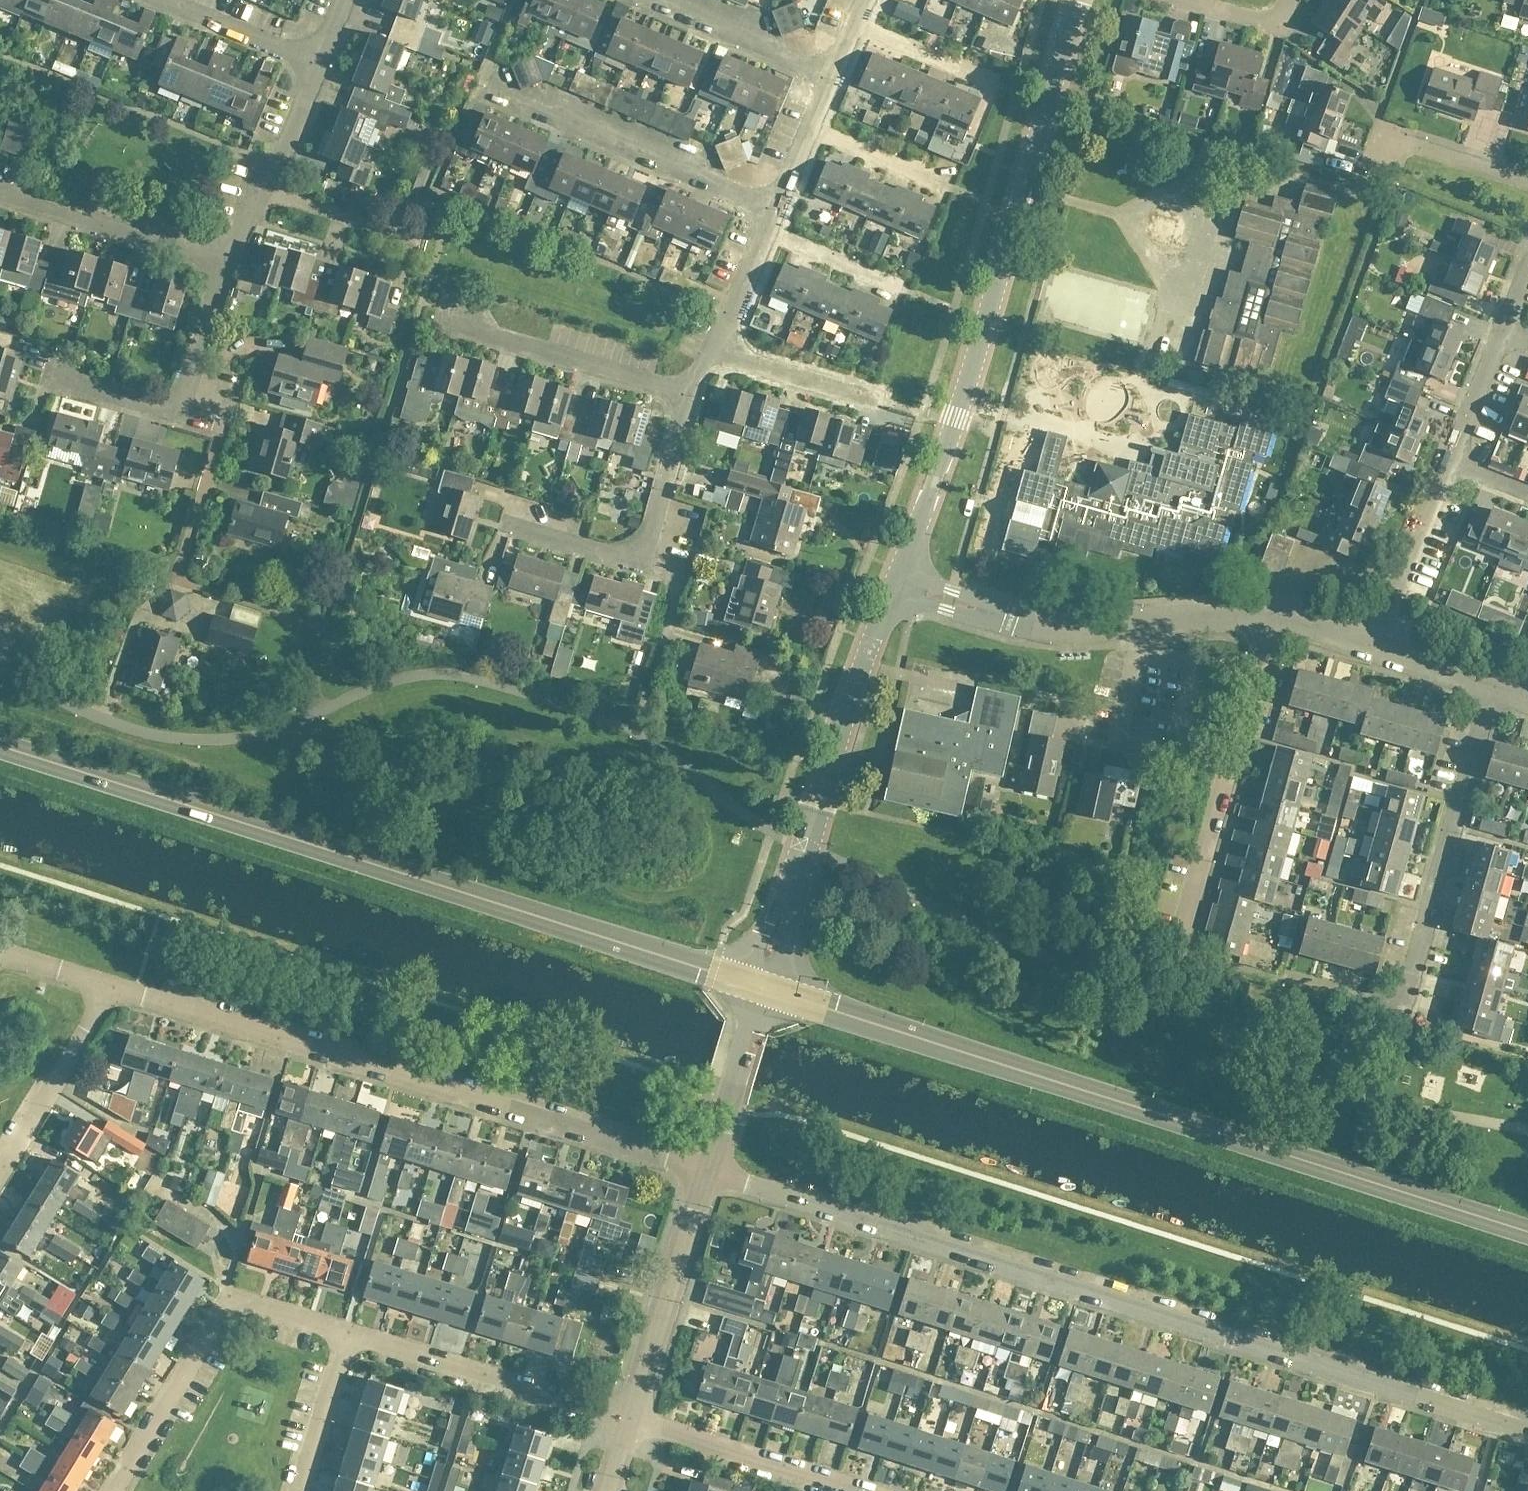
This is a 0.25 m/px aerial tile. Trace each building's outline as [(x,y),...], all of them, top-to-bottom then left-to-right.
[(0,0),(0,6),(21,15),(27,0),(0,0)] [(21,15),(44,24),(54,0),(27,0),(21,15)] [(44,24),(67,33),(79,4),(69,0),(54,0),(44,24)] [(107,0),(96,0),(92,9),(79,4),(67,33),(90,43),(107,0)] [(124,23),(111,17),(118,0),(107,0),(90,43),(112,52),(124,23)] [(420,40),(423,33),(426,27),(415,23),(424,0),(384,0),(380,9),(397,16),(392,29),(420,40)] [(561,0),(536,0),(535,2),(530,0),(527,0),(517,25),(526,29),(531,16),(548,23),(542,38),(544,39),(561,0)] [(584,0),(561,0),(544,39),(552,42),(554,37),(564,42),(568,32),(570,33),(584,0)] [(588,0),(584,0),(570,33),(567,41),(595,53),(605,29),(597,26),(605,7),(588,0)] [(749,0),(726,0),(745,8),(749,0)] [(958,6),(985,17),(992,0),(961,0),(958,6)] [(985,17),(1012,28),(1024,0),(992,0),(985,17)] [(1361,30),(1361,29),(1359,28),(1365,18),(1373,23),(1385,4),(1378,0),(1357,0),(1356,2),(1354,0),(1324,0),(1321,4),(1361,30)] [(1505,3),(1523,8),(1520,18),(1527,20),(1527,0),(1506,0),(1505,3)] [(1136,3),(1125,1),(1122,12),(1134,15),(1136,3)] [(783,8),(785,12),(793,33),(805,28),(795,3),(783,8)] [(921,13),(898,3),(893,16),(916,25),(921,13)] [(1361,30),(1321,4),(1323,6),(1310,26),(1328,37),(1327,38),(1330,40),(1325,47),(1322,45),(1316,55),(1342,72),(1352,56),(1346,53),(1361,30)] [(771,13),(781,37),(793,33),(785,12),(783,8),(771,13)] [(124,23),(112,52),(136,61),(155,14),(145,10),(138,28),(124,23)] [(1407,30),(1410,19),(1404,14),(1397,25),(1406,31),(1407,30)] [(1161,80),(1173,83),(1184,46),(1171,43),(1152,38),(1155,27),(1126,18),(1116,55),(1113,68),(1116,74),(1126,76),(1131,73),(1132,72),(1161,81),(1161,80)] [(629,63),(643,29),(623,20),(616,36),(606,32),(595,58),(607,63),(610,55),(629,63)] [(472,46),(485,51),(494,30),(481,25),(472,46)] [(1171,31),(1176,43),(1188,38),(1182,26),(1171,31)] [(415,53),(420,40),(392,29),(387,42),(370,35),(361,60),(395,73),(405,49),(415,53)] [(648,72),(663,37),(643,29),(629,63),(648,72)] [(663,37),(648,72),(668,80),(683,46),(663,37)] [(182,95),(193,66),(180,60),(187,43),(177,39),(176,43),(166,66),(158,86),(182,95)] [(420,41),(415,53),(429,59),(434,45),(420,41)] [(1227,93),(1239,50),(1218,44),(1211,72),(1198,68),(1191,93),(1224,102),(1227,93)] [(665,88),(682,95),(685,88),(689,89),(704,55),(683,46),(668,80),(665,88)] [(1239,50),(1227,93),(1241,97),(1238,106),(1260,112),(1267,88),(1254,84),(1262,57),(1239,50)] [(1527,65),(1527,51),(1517,50),(1515,67),(1527,69),(1527,65)] [(204,105),(223,58),(214,54),(207,71),(193,66),(182,95),(204,105)] [(887,98),(901,66),(874,55),(861,87),(887,98)] [(523,62),(533,86),(544,82),(547,83),(554,67),(534,57),(523,62)] [(223,58),(204,105),(227,114),(239,84),(226,79),(233,61),(223,58)] [(718,101),(719,98),(720,96),(731,101),(746,67),(726,58),(716,82),(704,78),(698,93),(718,101)] [(395,73),(361,60),(351,84),(368,91),(363,104),(408,121),(412,112),(399,107),(405,92),(390,86),(395,73)] [(510,67),(511,67),(520,91),(533,86),(523,62),(510,67)] [(893,112),(897,102),(914,110),(928,78),(901,66),(887,98),(883,108),(893,112)] [(736,112),(739,104),(750,109),(751,110),(766,75),(746,67),(731,101),(732,101),(728,109),(736,112)] [(1307,107),(1341,119),(1349,97),(1324,88),(1328,77),(1305,69),(1298,90),(1311,95),(1307,107)] [(1481,76),(1478,86),(1435,71),(1430,87),(1423,84),(1417,103),(1451,115),(1452,111),(1474,119),(1478,109),(1490,113),(1501,82),(1481,76)] [(243,130),(254,135),(268,101),(261,98),(270,76),(260,72),(252,90),(239,84),(227,114),(242,120),(243,130)] [(577,72),(569,92),(589,101),(598,81),(577,72)] [(756,123),(760,113),(772,119),(786,84),(766,75),(751,110),(750,109),(746,118),(756,123)] [(934,135),(954,89),(928,78),(914,110),(939,120),(933,134),(934,135)] [(609,109),(617,89),(598,81),(589,101),(609,109)] [(629,117),(637,98),(617,89),(609,109),(629,117)] [(945,123),(967,132),(981,100),(954,89),(934,135),(939,137),(945,123)] [(1523,91),(1513,127),(1527,131),(1527,92),(1523,91)] [(637,98),(629,117),(649,126),(657,106),(637,98)] [(332,134),(366,148),(374,130),(384,134),(388,124),(404,131),(408,121),(363,104),(358,117),(341,110),(332,134)] [(657,106),(649,126),(669,135),(678,115),(657,106)] [(1303,119),(1289,114),(1281,136),(1318,149),(1322,138),(1332,142),(1341,119),(1307,107),(1303,119)] [(678,115),(669,135),(688,142),(697,123),(678,115)] [(487,167),(507,125),(486,116),(480,131),(467,125),(455,153),(487,167)] [(1274,139),(1277,126),(1261,122),(1258,135),(1274,139)] [(23,159),(32,130),(9,123),(0,152),(23,159)] [(512,167),(526,135),(526,134),(507,125),(487,167),(485,172),(505,180),(511,167),(512,167)] [(886,133),(899,139),(902,130),(890,125),(886,133)] [(366,148),(332,134),(322,159),(339,165),(334,178),(362,189),(370,170),(359,166),(366,148)] [(536,196),(548,167),(539,162),(547,142),(526,134),(526,135),(512,167),(530,175),(523,191),(536,196)] [(933,154),(938,156),(942,146),(944,141),(933,137),(927,151),(933,154)] [(726,142),(727,144),(736,167),(747,162),(738,138),(726,142)] [(773,162),(779,144),(769,140),(763,159),(773,162)] [(714,147),(724,172),(736,167),(727,144),(726,142),(714,147)] [(548,167),(536,196),(555,204),(559,194),(570,199),(585,165),(564,156),(558,171),(548,167)] [(842,207),(858,170),(845,165),(844,169),(829,163),(815,195),(842,207)] [(413,165),(405,185),(402,192),(408,195),(421,199),(432,172),(413,165)] [(585,165),(570,199),(590,207),(605,173),(585,165)] [(858,170),(842,207),(869,218),(883,186),(869,180),(871,176),(858,170)] [(605,173),(590,207),(609,216),(610,216),(625,182),(605,173)] [(615,229),(619,220),(628,224),(626,228),(638,233),(651,203),(642,199),(645,191),(625,182),(610,216),(609,216),(605,225),(615,229)] [(883,186),(869,218),(895,229),(911,193),(898,187),(897,192),(883,186)] [(1216,299),(1206,333),(1202,332),(1193,363),(1254,380),(1258,367),(1269,370),(1280,332),(1293,335),(1319,245),(1314,244),(1320,223),(1328,225),(1336,194),(1305,186),(1300,205),(1274,198),(1271,210),(1244,202),(1234,240),(1249,244),(1240,276),(1229,273),(1221,301),(1216,299)] [(462,187),(458,197),(473,203),(477,193),(462,187)] [(638,234),(648,238),(658,242),(662,232),(673,236),(688,202),(667,194),(667,193),(657,188),(651,203),(638,233),(638,234)] [(486,209),(491,199),(477,193),(473,203),(486,209)] [(911,193),(895,229),(922,241),(936,209),(921,203),(923,198),(911,193)] [(688,202),(673,236),(692,245),(689,253),(708,211),(688,202)] [(702,249),(714,254),(728,220),(708,211),(689,253),(698,257),(702,249)] [(1453,260),(1487,274),(1497,250),(1480,243),(1485,232),(1457,220),(1452,233),(1463,237),(1458,250),(1447,246),(1446,247),(1432,241),(1429,250),(1453,260)] [(842,231),(834,227),(829,238),(838,242),(842,231)] [(12,235),(0,232),(0,275),(12,235)] [(0,275),(0,282),(27,290),(42,294),(50,267),(36,263),(41,244),(12,235),(0,275)] [(587,252),(592,242),(578,236),(573,246),(587,252)] [(280,287),(288,255),(265,248),(258,270),(245,266),(237,291),(260,298),(264,285),(279,290),(280,287)] [(50,267),(42,294),(57,298),(60,286),(89,294),(99,261),(69,252),(63,272),(50,267)] [(288,255),(280,287),(296,292),(292,304),(314,310),(321,286),(309,282),(315,261),(289,252),(288,255)] [(1487,274),(1453,260),(1447,275),(1437,270),(1428,291),(1455,303),(1460,292),(1477,298),(1487,274)] [(107,306),(116,308),(114,315),(129,319),(137,293),(123,289),(129,269),(99,261),(89,294),(108,300),(107,306)] [(799,309),(814,273),(803,268),(801,273),(786,266),(772,297),(799,309)] [(355,309),(367,278),(368,276),(342,268),(335,290),(321,286),(314,310),(337,318),(341,305),(355,309)] [(671,288),(676,277),(679,278),(679,277),(663,270),(658,282),(671,288)] [(1392,288),(1404,292),(1410,276),(1397,271),(1392,288)] [(814,273),(799,309),(826,320),(839,289),(826,283),(828,279),(814,273)] [(137,293),(129,319),(173,332),(187,286),(157,277),(151,297),(137,293)] [(367,278),(355,309),(354,312),(371,317),(367,329),(390,336),(398,311),(384,307),(391,285),(367,278)] [(853,332),(868,296),(856,291),(854,295),(839,289),(826,320),(853,332)] [(868,296),(853,332),(880,343),(893,312),(878,305),(880,301),(868,296)] [(1403,336),(1412,340),(1412,339),(1453,356),(1454,354),(1456,355),(1460,344),(1459,343),(1463,333),(1449,327),(1456,309),(1426,297),(1418,316),(1433,322),(1427,335),(1416,331),(1415,333),(1405,329),(1403,336)] [(12,402),(25,356),(10,352),(14,337),(0,333),(0,398),(12,402)] [(348,350),(324,343),(310,339),(309,343),(303,364),(281,357),(270,393),(284,398),(282,406),(307,413),(309,405),(316,407),(324,380),(338,384),(348,351),(348,350)] [(1412,339),(1412,340),(1402,363),(1400,362),(1392,380),(1422,392),(1429,375),(1443,381),(1446,373),(1448,373),(1453,362),(1451,361),(1453,356),(1412,339)] [(787,341),(785,352),(801,354),(803,343),(787,341)] [(842,358),(872,372),(880,354),(850,341),(842,358)] [(443,392),(460,398),(470,363),(446,356),(438,378),(434,376),(432,373),(422,370),(418,372),(416,371),(401,419),(419,424),(426,422),(430,405),(435,406),(440,403),(443,392)] [(115,371),(123,372),(125,360),(118,358),(115,371)] [(460,398),(454,417),(465,423),(477,423),(478,423),(490,431),(494,418),(496,418),(503,395),(489,390),(496,368),(471,360),(470,363),(460,398)] [(537,418),(547,385),(548,383),(523,376),(516,399),(503,395),(496,418),(492,428),(506,432),(509,423),(520,426),(524,414),(537,418)] [(1382,415),(1379,423),(1419,440),(1420,437),(1422,438),(1427,427),(1424,426),(1429,416),(1415,410),(1422,392),(1392,380),(1384,399),(1399,406),(1394,420),(1382,415)] [(572,443),(579,420),(565,416),(572,393),(547,385),(537,418),(533,431),(560,440),(569,443),(572,443)] [(1527,439),(1527,388),(1521,385),(1511,412),(1516,414),(1509,432),(1527,440),(1527,439)] [(716,433),(716,432),(741,440),(743,433),(742,433),(752,399),(728,392),(723,409),(709,405),(702,429),(716,433)] [(766,445),(774,447),(780,449),(787,425),(773,421),(778,404),(753,396),(752,399),(742,433),(743,433),(767,440),(766,445)] [(579,420),(572,443),(595,451),(599,439),(613,443),(624,408),(599,401),(592,424),(579,420)] [(646,473),(656,439),(643,435),(649,413),(625,405),(624,408),(613,443),(611,452),(636,460),(633,469),(646,473)] [(821,448),(830,422),(831,419),(805,412),(800,429),(787,425),(780,449),(769,484),(783,488),(793,453),(803,456),(805,449),(819,453),(821,448)] [(106,480),(115,448),(100,443),(105,427),(59,413),(50,445),(87,457),(82,473),(90,475),(85,493),(99,497),(105,480),(106,480)] [(315,447),(321,427),(285,416),(280,430),(271,428),(258,470),(287,479),(299,442),(315,447)] [(1054,553),(1085,561),(1087,552),(1117,560),(1120,551),(1150,559),(1153,549),(1183,558),(1185,548),(1218,557),(1227,526),(1224,526),(1228,511),(1238,514),(1251,466),(1249,466),(1252,456),(1264,459),(1273,428),(1241,419),(1238,430),(1189,416),(1180,447),(1177,456),(1153,449),(1152,449),(1151,450),(1150,450),(1150,451),(1150,452),(1150,453),(1150,454),(1151,455),(1152,455),(1149,467),(1129,462),(1126,472),(1096,464),(1089,490),(1055,481),(1057,472),(1038,467),(1035,476),(1024,473),(1002,552),(1033,561),(1038,542),(1055,547),(1054,553)] [(819,453),(819,455),(818,455),(816,462),(842,469),(844,462),(858,466),(863,450),(849,446),(854,429),(830,422),(821,448),(819,453)] [(1419,440),(1379,423),(1369,447),(1365,445),(1358,464),(1380,473),(1388,476),(1395,458),(1409,464),(1412,456),(1414,456),(1419,446),(1417,445),(1419,440)] [(389,425),(386,435),(398,439),(401,429),(389,425)] [(27,453),(12,448),(15,436),(0,431),(0,468),(3,469),(0,478),(18,483),(27,453)] [(892,461),(898,441),(883,436),(877,457),(892,461)] [(560,440),(558,450),(566,453),(569,443),(560,440)] [(115,448),(106,480),(122,485),(125,476),(170,489),(180,455),(134,441),(131,453),(115,448)] [(1489,460),(1484,474),(1520,487),(1525,473),(1489,460)] [(1347,507),(1377,520),(1389,494),(1374,487),(1380,473),(1358,464),(1352,462),(1349,469),(1340,490),(1352,495),(1347,507)] [(467,541),(481,499),(471,495),(475,481),(445,471),(439,493),(447,496),(436,531),(467,541)] [(726,490),(747,496),(768,502),(755,547),(789,557),(802,516),(814,519),(820,500),(791,491),(791,492),(768,485),(730,474),(726,490)] [(1264,500),(1273,504),(1279,488),(1270,485),(1264,500)] [(730,492),(716,488),(713,496),(704,494),(702,502),(726,509),(730,492)] [(298,519),(303,503),(265,492),(260,508),(239,502),(229,534),(279,549),(288,517),(298,519)] [(566,495),(557,493),(554,503),(563,505),(566,495)] [(1288,505),(1285,513),(1291,515),(1294,507),(1288,505)] [(1377,520),(1347,507),(1336,534),(1324,529),(1318,544),(1346,556),(1352,541),(1366,547),(1377,520)] [(1475,514),(1464,541),(1479,547),(1477,551),(1501,560),(1505,552),(1517,521),(1493,511),(1488,520),(1475,514)] [(682,517),(680,525),(698,530),(700,521),(682,517)] [(1499,566),(1521,575),(1523,569),(1527,571),(1527,525),(1517,521),(1505,552),(1501,560),(1499,566)] [(1266,550),(1288,558),(1294,542),(1271,534),(1266,550)] [(1283,573),(1288,558),(1266,550),(1260,565),(1283,573)] [(549,623),(548,630),(549,630),(547,639),(557,642),(562,627),(564,628),(573,596),(559,592),(566,571),(520,557),(510,588),(555,602),(549,623)] [(441,576),(429,615),(459,624),(480,630),(484,619),(492,590),(479,586),(459,580),(463,567),(436,559),(431,573),(441,576)] [(767,630),(780,589),(769,586),(773,573),(747,565),(743,579),(747,580),(743,593),(733,590),(723,623),(749,631),(751,625),(767,630)] [(1260,565),(1254,584),(1276,592),(1283,573),(1260,565)] [(642,646),(651,616),(636,612),(643,588),(623,582),(622,587),(596,579),(587,609),(623,620),(618,639),(642,646)] [(1523,622),(1507,616),(1502,628),(1518,634),(1523,622)] [(206,643),(237,652),(247,656),(255,631),(246,628),(214,618),(206,643)] [(171,670),(181,640),(173,638),(175,634),(170,633),(169,636),(147,629),(136,660),(141,661),(133,683),(161,692),(168,669),(171,670)] [(551,659),(557,642),(547,639),(542,656),(551,659)] [(699,650),(688,686),(689,687),(691,679),(721,688),(719,696),(746,703),(760,653),(736,646),(732,660),(699,650)] [(1314,713),(1324,678),(1299,671),(1290,706),(1314,713)] [(1324,678),(1314,713),(1338,720),(1348,685),(1324,678)] [(1348,685),(1338,720),(1362,727),(1371,700),(1374,693),(1348,685)] [(961,820),(971,773),(1002,780),(1020,699),(977,690),(969,725),(904,711),(884,803),(961,820)] [(1371,700),(1362,727),(1360,735),(1385,742),(1395,707),(1371,700)] [(1410,749),(1420,714),(1395,707),(1385,742),(1410,749)] [(1420,714),(1410,749),(1436,756),(1446,721),(1420,714)] [(1046,728),(1031,725),(1028,737),(1032,738),(1020,792),(1052,799),(1064,744),(1044,740),(1046,728)] [(1304,751),(1307,740),(1292,736),(1289,747),(1304,751)] [(1307,740),(1304,751),(1319,755),(1322,744),(1307,740)] [(1509,785),(1518,751),(1495,744),(1486,778),(1509,785)] [(1352,765),(1355,753),(1340,748),(1337,761),(1352,765)] [(1270,774),(1305,784),(1313,759),(1277,749),(1270,774)] [(1518,751),(1509,785),(1527,790),(1527,754),(1518,751)] [(1355,753),(1352,765),(1367,769),(1370,757),(1355,753)] [(1340,766),(1337,777),(1333,792),(1344,795),(1351,770),(1340,766)] [(1123,808),(1131,772),(1108,767),(1104,769),(1102,781),(1087,778),(1079,816),(1107,822),(1111,805),(1123,808)] [(1400,786),(1403,776),(1388,771),(1385,782),(1400,786)] [(1263,798),(1298,808),(1305,784),(1270,774),(1263,798)] [(1403,776),(1400,786),(1415,791),(1418,780),(1403,776)] [(1382,814),(1417,824),(1424,798),(1389,788),(1382,814)] [(1361,792),(1351,789),(1346,803),(1357,807),(1361,792)] [(1329,806),(1340,809),(1344,795),(1333,792),(1329,806)] [(1256,822),(1292,832),(1298,808),(1263,798),(1259,813),(1242,808),(1239,818),(1256,822)] [(978,814),(987,816),(990,802),(981,800),(978,814)] [(1354,818),(1357,807),(1346,803),(1342,818),(1353,821),(1354,818)] [(1417,824),(1382,814),(1375,838),(1410,848),(1417,824)] [(1482,819),(1477,831),(1494,836),(1498,823),(1485,819),(1482,819)] [(1233,842),(1249,847),(1285,857),(1292,832),(1256,822),(1252,837),(1236,832),(1233,842)] [(1498,823),(1494,836),(1507,839),(1511,827),(1498,823)] [(1320,828),(1316,842),(1328,845),(1332,831),(1320,828)] [(1348,841),(1337,837),(1333,852),(1343,855),(1348,841)] [(1368,862),(1403,872),(1410,848),(1375,838),(1368,862)] [(1471,866),(1505,875),(1511,853),(1477,843),(1471,866)] [(1243,871),(1278,881),(1285,857),(1249,847),(1245,861),(1229,857),(1226,866),(1243,871)] [(1328,867),(1339,870),(1343,855),(1333,852),(1328,867)] [(1403,872),(1368,862),(1360,887),(1395,898),(1403,872)] [(1465,888),(1498,897),(1505,875),(1471,866),(1465,888)] [(1271,906),(1278,881),(1243,871),(1239,885),(1222,880),(1219,890),(1222,891),(1222,892),(1256,901),(1256,902),(1271,906)] [(1308,889),(1328,895),(1330,884),(1310,879),(1308,889)] [(1498,897),(1465,888),(1458,909),(1492,919),(1498,897)] [(1365,906),(1368,894),(1354,890),(1350,902),(1365,906)] [(1214,905),(1210,919),(1248,930),(1256,902),(1256,901),(1222,892),(1218,906),(1214,905)] [(1368,894),(1365,906),(1380,910),(1383,898),(1368,894)] [(1479,941),(1479,939),(1486,942),(1486,940),(1490,928),(1496,930),(1499,921),(1492,919),(1458,909),(1452,933),(1479,941)] [(1248,930),(1210,919),(1206,932),(1211,933),(1206,949),(1240,958),(1248,930)] [(1299,954),(1324,961),(1334,926),(1310,919),(1299,954)] [(1348,968),(1359,933),(1334,926),(1324,961),(1348,968)] [(1522,927),(1518,942),(1527,945),(1527,929),(1522,927)] [(1383,941),(1359,933),(1348,968),(1373,975),(1383,941)] [(1289,950),(1291,941),(1279,937),(1277,947),(1289,950)] [(1508,971),(1514,948),(1486,940),(1486,942),(1479,939),(1479,941),(1473,961),(1508,971)] [(1466,983),(1501,993),(1508,971),(1473,961),(1466,983)] [(1501,993),(1466,983),(1460,1005),(1495,1015),(1501,993)] [(1506,1018),(1495,1015),(1460,1005),(1454,1027),(1489,1037),(1492,1025),(1503,1028),(1506,1018)] [(119,1046),(109,1069),(120,1073),(121,1068),(135,1072),(132,1080),(126,1100),(113,1096),(108,1111),(130,1126),(137,1103),(154,1045),(129,1037),(126,1048),(119,1046)] [(169,1082),(178,1052),(154,1045),(137,1103),(147,1106),(155,1078),(169,1082)] [(183,1117),(201,1059),(178,1052),(169,1082),(181,1086),(173,1114),(183,1117)] [(201,1059),(183,1117),(194,1120),(203,1093),(216,1097),(225,1066),(201,1059)] [(231,1132),(249,1073),(225,1066),(216,1097),(212,1110),(225,1114),(221,1129),(231,1132)] [(249,1073),(231,1132),(242,1135),(250,1107),(264,1111),(274,1080),(249,1073)] [(292,1151),(309,1092),(285,1085),(276,1114),(290,1118),(281,1148),(292,1151)] [(309,1092),(292,1151),(302,1154),(310,1125),(323,1129),(332,1098),(309,1092)] [(338,1165),(356,1106),(332,1098),(323,1129),(337,1133),(328,1162),(338,1165)] [(356,1106),(338,1165),(349,1168),(357,1139),(372,1144),(381,1113),(356,1106)] [(79,1119),(64,1145),(87,1159),(98,1166),(113,1142),(118,1145),(139,1158),(146,1147),(118,1130),(108,1124),(102,1133),(79,1119)] [(366,1199),(381,1203),(386,1185),(383,1184),(387,1169),(388,1169),(391,1158),(405,1162),(416,1126),(392,1119),(381,1155),(380,1154),(366,1199)] [(430,1170),(441,1134),(416,1126),(405,1162),(430,1170)] [(163,1157),(167,1146),(169,1142),(149,1134),(145,1146),(163,1157)] [(441,1134),(430,1170),(454,1177),(455,1178),(466,1142),(441,1134)] [(238,1156),(241,1146),(229,1142),(226,1152),(238,1156)] [(454,1213),(456,1207),(457,1207),(465,1180),(480,1185),(491,1149),(466,1142),(455,1178),(454,1177),(446,1204),(447,1204),(444,1214),(450,1216),(451,1212),(454,1213)] [(491,1149),(480,1185),(505,1193),(516,1157),(491,1149)] [(543,1203),(553,1168),(528,1161),(518,1196),(543,1203)] [(79,1198),(85,1202),(89,1196),(81,1191),(80,1193),(72,1189),(79,1178),(52,1162),(39,1183),(75,1204),(79,1198)] [(543,1203),(566,1211),(567,1211),(578,1176),(553,1168),(543,1203)] [(212,1209),(223,1175),(208,1170),(198,1202),(212,1209)] [(77,1183),(107,1194),(112,1182),(82,1171),(77,1183)] [(412,1176),(401,1172),(396,1189),(407,1192),(412,1176)] [(592,1218),(602,1183),(578,1176),(567,1211),(566,1211),(563,1222),(558,1239),(569,1242),(574,1225),(577,1214),(592,1218)] [(91,1206),(85,1202),(79,1198),(75,1204),(39,1183),(27,1203),(54,1219),(60,1208),(71,1214),(72,1211),(84,1218),(91,1206)] [(626,1225),(618,1223),(628,1191),(602,1183),(592,1218),(577,1266),(601,1274),(605,1260),(591,1255),(599,1231),(607,1240),(620,1244),(627,1240),(630,1232),(626,1225)] [(333,1219),(337,1196),(320,1193),(316,1216),(333,1219)] [(464,1232),(490,1240),(496,1219),(482,1214),(486,1199),(475,1195),(464,1232)] [(201,1242),(206,1246),(210,1239),(205,1235),(210,1227),(166,1201),(153,1224),(196,1250),(201,1242)] [(41,1239),(42,1238),(54,1219),(27,1203),(16,1223),(41,1239)] [(100,1220),(104,1213),(91,1206),(84,1218),(97,1226),(100,1220)] [(272,1270),(290,1211),(286,1209),(280,1208),(276,1219),(273,1229),(252,1223),(246,1244),(253,1246),(248,1262),(272,1270)] [(380,1212),(366,1208),(362,1220),(376,1224),(380,1212)] [(104,1213),(100,1220),(121,1232),(129,1217),(107,1209),(104,1213)] [(295,1277),(304,1248),(291,1244),(300,1214),(290,1211),(272,1270),(295,1277)] [(549,1218),(538,1215),(533,1231),(544,1234),(549,1218)] [(317,1252),(308,1249),(304,1248),(295,1277),(319,1284),(337,1225),(326,1222),(317,1252)] [(51,1244),(41,1239),(16,1223),(4,1243),(29,1259),(36,1247),(45,1253),(51,1244)] [(337,1225),(319,1284),(344,1292),(353,1262),(339,1258),(348,1228),(337,1225)] [(511,1230),(503,1227),(499,1243),(517,1248),(521,1233),(515,1231),(511,1230)] [(764,1273),(775,1237),(750,1229),(739,1264),(754,1269),(743,1302),(730,1298),(726,1312),(750,1319),(756,1300),(764,1273)] [(788,1280),(799,1245),(775,1237),(764,1273),(756,1300),(765,1303),(770,1287),(773,1275),(788,1280)] [(54,1238),(51,1244),(47,1251),(59,1258),(67,1245),(54,1238)] [(403,1259),(407,1242),(398,1239),(393,1256),(403,1259)] [(654,1244),(640,1239),(633,1263),(647,1268),(654,1244)] [(413,1262),(418,1246),(407,1242),(403,1259),(413,1262)] [(67,1245),(59,1258),(72,1266),(80,1253),(67,1245)] [(799,1245),(788,1280),(813,1288),(824,1252),(799,1245)] [(141,1258),(155,1267),(161,1257),(147,1248),(141,1258)] [(837,1295),(848,1260),(824,1252),(813,1288),(837,1295)] [(11,1289),(23,1268),(0,1255),(0,1282),(11,1289)] [(452,1274),(457,1258),(447,1255),(442,1271),(452,1274)] [(457,1258),(452,1274),(463,1277),(468,1261),(457,1258)] [(851,1300),(842,1328),(853,1331),(858,1315),(861,1305),(862,1303),(873,1268),(848,1260),(837,1295),(851,1300)] [(157,1286),(188,1305),(202,1282),(171,1263),(157,1286)] [(389,1305),(400,1271),(375,1263),(365,1298),(389,1305)] [(112,1287),(120,1269),(108,1264),(100,1281),(112,1287)] [(524,1347),(535,1312),(521,1308),(529,1279),(527,1279),(528,1274),(528,1272),(529,1267),(524,1265),(521,1272),(520,1276),(515,1293),(511,1305),(500,1340),(524,1347)] [(862,1303),(888,1311),(899,1276),(873,1268),(862,1303)] [(142,1289),(148,1280),(133,1271),(127,1280),(142,1289)] [(413,1313),(424,1278),(400,1271),(389,1305),(413,1313)] [(569,1292),(564,1308),(575,1311),(582,1290),(595,1294),(599,1280),(575,1272),(569,1292)] [(515,1293),(520,1276),(509,1273),(504,1290),(515,1293)] [(438,1320),(448,1285),(424,1278),(413,1313),(438,1320)] [(911,1280),(900,1315),(924,1322),(935,1287),(911,1280)] [(24,1304),(17,1300),(21,1295),(11,1289),(0,1282),(0,1307),(4,1299),(21,1309),(24,1304)] [(448,1285),(438,1320),(462,1328),(473,1293),(448,1285)] [(175,1327),(188,1305),(157,1286),(144,1308),(175,1327)] [(30,1307),(38,1294),(25,1287),(21,1295),(17,1300),(24,1304),(30,1307)] [(935,1287),(924,1322),(949,1330),(960,1295),(935,1287)] [(564,1308),(569,1292),(559,1289),(554,1305),(564,1308)] [(129,1312),(135,1302),(120,1293),(114,1302),(129,1312)] [(42,1315),(45,1309),(50,1301),(38,1294),(30,1307),(42,1315)] [(960,1295),(949,1330),(974,1338),(985,1303),(960,1295)] [(793,1312),(804,1316),(809,1300),(798,1296),(793,1312)] [(500,1340),(511,1305),(486,1297),(475,1332),(500,1340)] [(798,1334),(808,1338),(814,1319),(819,1303),(809,1300),(804,1316),(798,1334)] [(77,1313),(89,1320),(95,1310),(83,1303),(77,1313)] [(985,1303),(974,1338),(998,1346),(1009,1311),(985,1303)] [(131,1329),(162,1349),(175,1327),(144,1308),(131,1329)] [(1012,1350),(1002,1379),(1013,1382),(1018,1365),(1022,1353),(1033,1318),(1009,1311),(998,1346),(1012,1350)] [(524,1347),(550,1354),(560,1320),(535,1312),(524,1347)] [(115,1333),(121,1324),(106,1315),(101,1325),(115,1333)] [(863,1334),(868,1318),(858,1315),(853,1331),(863,1334)] [(745,1339),(748,1327),(722,1318),(718,1332),(732,1336),(722,1370),(708,1366),(698,1400),(723,1408),(734,1373),(738,1361),(743,1345),(745,1339)] [(1033,1318),(1022,1353),(1032,1357),(1049,1362),(1060,1327),(1033,1318)] [(12,1334),(0,1327),(0,1345),(4,1348),(12,1334)] [(117,1352),(148,1372),(162,1349),(131,1329),(117,1352)] [(914,1351),(920,1334),(909,1331),(904,1347),(914,1351)] [(1071,1331),(1060,1366),(1084,1374),(1095,1339),(1071,1331)] [(12,1334),(4,1348),(16,1355),(24,1342),(12,1334)] [(930,1337),(920,1334),(914,1351),(925,1354),(930,1338),(930,1337)] [(92,1337),(87,1345),(86,1347),(111,1362),(104,1374),(103,1375),(134,1394),(148,1372),(117,1352),(92,1337)] [(792,1353),(796,1341),(781,1337),(777,1349),(792,1353)] [(1095,1339),(1084,1374),(1108,1381),(1119,1346),(1095,1339)] [(747,1364),(753,1348),(743,1345),(738,1361),(747,1364)] [(1119,1346),(1108,1381),(1132,1389),(1143,1354),(1119,1346)] [(964,1366),(969,1350),(958,1347),(953,1363),(964,1366)] [(73,1369),(98,1384),(90,1397),(121,1416),(134,1394),(103,1375),(104,1374),(79,1359),(75,1357),(69,1353),(63,1350),(59,1357),(75,1367),(73,1369)] [(969,1350),(964,1366),(974,1370),(979,1353),(969,1350)] [(1158,1397),(1169,1362),(1143,1354),(1132,1389),(1158,1397)] [(784,1388),(787,1376),(793,1360),(780,1356),(771,1384),(758,1381),(748,1415),(773,1423),(784,1388)] [(1,1370),(22,1383),(29,1372),(8,1358),(1,1370)] [(1169,1362),(1158,1397),(1182,1405),(1193,1370),(1169,1362)] [(1028,1369),(1018,1365),(1013,1382),(1023,1386),(1028,1369)] [(905,1387),(909,1375),(893,1370),(889,1382),(905,1387)] [(1182,1405),(1178,1417),(1173,1433),(1183,1437),(1193,1408),(1208,1413),(1219,1378),(1193,1370),(1182,1405)] [(835,1391),(840,1374),(829,1371),(824,1388),(835,1391)] [(748,1415),(758,1381),(734,1373),(723,1408),(748,1415)] [(840,1374),(835,1391),(845,1394),(850,1377),(840,1374)] [(909,1375),(905,1387),(920,1392),(923,1380),(909,1375)] [(0,1382),(0,1398),(8,1403),(16,1392),(0,1382)] [(369,1382),(361,1406),(395,1417),(403,1392),(369,1382)] [(1069,1382),(1064,1399),(1075,1402),(1080,1385),(1069,1382)] [(1229,1434),(1224,1450),(1234,1452),(1255,1390),(1230,1382),(1219,1417),(1233,1422),(1229,1434)] [(25,1404),(38,1410),(48,1389),(35,1383),(25,1404)] [(403,1390),(403,1392),(416,1396),(419,1387),(405,1383),(403,1390)] [(1080,1385),(1075,1402),(1085,1405),(1090,1389),(1080,1385)] [(954,1403),(957,1391),(941,1386),(937,1397),(954,1403)] [(784,1388),(773,1423),(797,1430),(807,1395),(784,1388)] [(1250,1440),(1253,1428),(1269,1433),(1280,1398),(1255,1390),(1234,1452),(1241,1455),(1245,1456),(1250,1440)] [(969,1408),(973,1396),(971,1395),(957,1391),(954,1403),(969,1408)] [(807,1395),(797,1430),(822,1437),(832,1403),(807,1395)] [(8,1403),(0,1398),(0,1417),(8,1403)] [(1113,1414),(1123,1417),(1128,1401),(1119,1398),(1113,1414)] [(1283,1438),(1280,1449),(1279,1449),(1274,1466),(1285,1469),(1305,1406),(1280,1398),(1269,1433),(1283,1438)] [(1072,1411),(1075,1402),(1064,1399),(1061,1407),(1072,1411)] [(985,1413),(988,1414),(1001,1418),(1005,1406),(989,1401),(985,1413)] [(1134,1421),(1139,1405),(1128,1401),(1123,1417),(1134,1421)] [(832,1403),(822,1437),(847,1445),(857,1410),(832,1403)] [(49,1415),(50,1415),(101,1447),(114,1425),(89,1410),(82,1422),(55,1406),(49,1415)] [(361,1406),(354,1430),(388,1441),(395,1417),(361,1406)] [(1016,1423),(1019,1412),(1020,1411),(1005,1406),(1001,1418),(1016,1423)] [(1305,1406),(1285,1469),(1294,1472),(1300,1456),(1304,1444),(1319,1449),(1330,1414),(1305,1406)] [(1173,1433),(1178,1417),(1168,1414),(1163,1430),(1173,1433)] [(1323,1481),(1334,1485),(1342,1487),(1351,1459),(1344,1457),(1355,1421),(1330,1414),(1319,1449),(1332,1453),(1328,1465),(1323,1481)] [(62,1452),(89,1468),(101,1447),(50,1415),(49,1415),(44,1425),(70,1440),(62,1452)] [(445,1432),(454,1435),(459,1418),(450,1415),(445,1432)] [(882,1457),(893,1423),(869,1415),(858,1449),(882,1457)] [(461,1437),(470,1439),(475,1423),(466,1420),(461,1437)] [(1062,1437),(1066,1426),(1050,1421),(1046,1432),(1062,1437)] [(893,1423),(882,1457),(907,1464),(917,1431),(893,1423)] [(1066,1426),(1062,1437),(1079,1443),(1082,1431),(1066,1426)] [(509,1451),(543,1461),(550,1437),(517,1427),(509,1451)] [(1388,1469),(1399,1436),(1375,1428),(1364,1462),(1388,1469)] [(354,1430),(346,1455),(380,1465),(388,1441),(354,1430)] [(917,1431),(907,1464),(931,1472),(941,1438),(917,1431)] [(449,1451),(454,1435),(445,1432),(441,1448),(449,1451)] [(1110,1453),(1114,1441),(1098,1436),(1094,1448),(1110,1453)] [(1412,1477),(1423,1443),(1399,1436),(1388,1469),(1412,1477)] [(465,1456),(470,1439),(461,1437),(456,1453),(465,1456)] [(955,1480),(965,1447),(966,1446),(941,1438),(931,1472),(955,1480)] [(1114,1441),(1110,1453),(1125,1458),(1129,1446),(1114,1441)] [(1188,1446),(1181,1444),(1172,1441),(1169,1451),(1185,1456),(1188,1446)] [(1423,1443),(1412,1477),(1437,1484),(1447,1450),(1423,1443)] [(979,1487),(989,1454),(990,1453),(966,1446),(965,1447),(955,1480),(979,1487)] [(89,1468),(62,1452),(55,1464),(29,1449),(24,1458),(76,1489),(89,1468)] [(1437,1484),(1459,1490),(1464,1490),(1474,1458),(1447,1450),(1437,1484)] [(543,1461),(509,1451),(502,1475),(535,1486),(543,1461)] [(1157,1468),(1162,1457),(1145,1451),(1142,1463),(1157,1468)] [(989,1454),(979,1487),(992,1490),(1005,1490),(1014,1461),(990,1453),(989,1454)] [(346,1455),(339,1479),(373,1489),(380,1465),(346,1455)] [(1162,1457),(1157,1468),(1173,1473),(1176,1461),(1162,1457)] [(24,1458),(18,1467),(44,1482),(39,1490),(75,1490),(76,1489),(24,1458)] [(430,1481),(439,1484),(444,1466),(436,1464),(430,1481)] [(1050,1473),(1026,1465),(1018,1490),(1044,1490),(1050,1473)] [(1192,1473),(1190,1479),(1204,1483),(1207,1471),(1194,1467),(1192,1473)] [(446,1486),(455,1488),(460,1472),(451,1469),(446,1486)] [(1520,1470),(1516,1483),(1527,1487),(1527,1472),(1520,1470)] [(1204,1483),(1219,1488),(1222,1476),(1207,1471),(1204,1483)] [(1044,1490),(1071,1490),(1074,1481),(1050,1473),(1044,1490)] [(754,1489),(705,1474),(701,1487),(693,1484),(691,1490),(753,1490),(754,1489)] [(502,1475),(497,1490),(534,1490),(535,1486),(502,1475)] [(1241,1482),(1222,1476),(1219,1488),(1218,1490),(1238,1490),(1241,1482)] [(335,1490),(372,1490),(373,1489),(339,1479),(335,1490)] [(439,1484),(430,1481),(427,1490),(437,1490),(439,1484)] [(1071,1490),(1097,1490),(1098,1488),(1074,1481),(1071,1490)]
